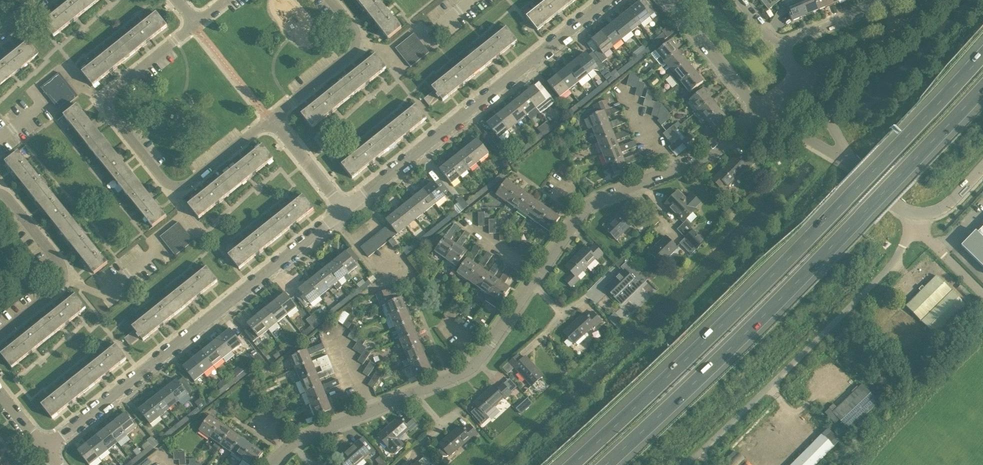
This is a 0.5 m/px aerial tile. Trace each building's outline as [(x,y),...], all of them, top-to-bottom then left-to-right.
[(85,0),(72,0),(42,23),(53,37),(90,7),(85,0)] [(358,2),(388,39),(401,28),(379,0),(360,0),(358,2)] [(574,0),(548,0),(526,17),(537,31),(574,1),(574,0)] [(641,25),(651,17),(650,17),(655,13),(655,14),(655,13),(645,0),(642,0),(639,3),(639,2),(629,10),(641,25)] [(768,10),(780,0),(760,0),(768,10)] [(800,2),(806,16),(819,10),(815,0),(804,0),(800,2)] [(830,0),(815,0),(819,10),(832,5),(830,0)] [(806,16),(800,2),(787,8),(792,21),(806,16)] [(629,10),(620,17),(631,32),(641,25),(629,10)] [(156,13),(119,43),(130,56),(167,27),(156,13)] [(631,32),(620,17),(610,25),(622,40),(631,32)] [(610,25),(601,32),(613,47),(622,40),(610,25)] [(506,28),(468,59),(479,72),(517,42),(506,28)] [(613,47),(601,32),(591,40),(599,50),(594,53),(602,63),(607,59),(603,54),(613,47)] [(663,32),(654,40),(658,45),(667,38),(663,32)] [(408,46),(418,38),(414,33),(404,41),(408,46)] [(418,38),(408,46),(412,50),(421,43),(418,38)] [(658,45),(654,40),(653,41),(654,42),(645,49),(648,53),(657,46),(658,45)] [(408,46),(404,41),(395,48),(399,53),(408,46)] [(664,63),(678,52),(669,41),(656,52),(660,57),(656,60),(661,66),(664,63)] [(37,55),(26,42),(0,62),(0,85),(37,55)] [(130,56),(119,43),(82,73),(92,86),(130,56)] [(421,43),(412,50),(416,55),(425,48),(421,43)] [(412,50),(408,46),(399,53),(403,58),(412,50)] [(648,53),(645,49),(643,46),(633,54),(636,57),(639,61),(648,53)] [(425,48),(416,55),(420,60),(429,52),(425,48)] [(412,50),(403,58),(406,63),(416,55),(412,50)] [(615,79),(610,74),(604,66),(598,65),(597,66),(585,52),(576,60),(587,75),(593,70),(594,70),(599,71),(607,80),(609,84),(615,79)] [(678,52),(664,63),(673,73),(686,62),(678,52)] [(375,55),(338,85),(349,98),(386,68),(375,55)] [(416,55),(406,63),(410,67),(420,60),(416,55)] [(639,61),(636,57),(626,65),(629,69),(639,61)] [(479,72),(468,59),(431,88),(434,91),(437,95),(436,96),(438,99),(440,98),(442,101),(479,72)] [(576,60),(566,68),(578,82),(587,75),(576,60)] [(694,72),(686,62),(673,73),(681,83),(694,72)] [(616,69),(610,74),(615,79),(619,76),(620,76),(629,69),(626,65),(617,71),(616,69)] [(578,82),(566,68),(557,75),(569,90),(578,82)] [(632,87),(636,74),(630,72),(626,86),(632,87)] [(694,72),(681,83),(689,93),(703,82),(694,72)] [(54,85),(63,77),(59,73),(50,80),(54,85)] [(636,74),(632,87),(637,88),(639,82),(641,75),(636,74)] [(569,90),(557,75),(547,83),(559,98),(569,90)] [(63,77),(54,85),(57,90),(67,82),(63,77)] [(54,85),(50,80),(41,87),(44,92),(54,85)] [(607,80),(598,87),(601,91),(610,84),(609,84),(607,80)] [(70,87),(67,82),(57,90),(61,94),(70,87)] [(645,84),(639,82),(637,88),(635,96),(641,97),(645,84)] [(54,85),(44,92),(48,97),(57,90),(54,85)] [(349,98),(338,85),(301,115),(312,128),(349,98)] [(545,89),(540,93),(534,86),(524,94),(536,108),(550,97),(545,89)] [(70,87),(61,94),(65,99),(74,92),(70,87)] [(598,87),(588,95),(591,99),(601,91),(598,87)] [(697,111),(711,100),(702,89),(689,100),(697,111)] [(57,90),(48,97),(52,102),(61,94),(57,90)] [(437,95),(434,91),(424,99),(429,107),(438,99),(436,96),(437,95)] [(78,96),(74,92),(65,99),(69,104),(78,96)] [(647,92),(643,106),(649,107),(651,101),(653,94),(647,92)] [(61,94),(52,102),(56,106),(65,99),(61,94)] [(524,94),(515,101),(527,116),(536,108),(524,94)] [(588,95),(579,102),(582,106),(591,99),(588,95)] [(65,99),(56,106),(59,111),(69,104),(65,99)] [(593,106),(594,108),(588,111),(590,117),(588,118),(593,130),(609,123),(606,117),(622,110),(620,105),(610,108),(607,100),(593,106)] [(711,100),(697,111),(706,121),(719,110),(711,100)] [(515,101),(506,109),(517,123),(527,116),(515,101)] [(582,106),(579,102),(569,110),(572,114),(582,106)] [(653,109),(651,116),(657,117),(661,104),(655,102),(653,109)] [(93,153),(106,142),(77,105),(63,116),(93,153)] [(416,105),(378,135),(389,149),(427,119),(416,105)] [(517,123),(506,109),(496,116),(508,131),(517,123)] [(719,110),(706,121),(714,131),(728,120),(719,110)] [(668,112),(657,121),(661,126),(672,117),(668,112)] [(584,118),(580,113),(573,119),(577,124),(584,118)] [(508,131),(496,116),(486,124),(498,139),(508,131)] [(625,117),(609,123),(593,130),(598,142),(614,135),(611,129),(627,122),(625,117)] [(559,118),(550,126),(553,130),(562,122),(559,118)] [(678,130),(674,125),(663,134),(667,139),(678,130)] [(550,126),(540,133),(544,137),(553,130),(550,126)] [(614,135),(598,142),(603,154),(619,148),(619,147),(616,141),(632,135),(629,129),(614,135)] [(678,130),(667,139),(672,145),(679,138),(681,141),(685,138),(678,130)] [(540,133),(531,141),(534,144),(544,137),(540,133)] [(389,149),(378,135),(341,165),(352,179),(389,149)] [(679,138),(672,145),(669,147),(673,152),(683,143),(681,141),(679,138)] [(468,147),(479,161),(489,154),(477,139),(468,147)] [(531,141),(522,148),(525,152),(534,144),(531,141)] [(619,148),(603,154),(607,166),(624,160),(623,159),(621,153),(637,147),(634,141),(619,147),(619,148)] [(106,142),(93,153),(123,190),(136,179),(106,142)] [(225,175),(236,189),(273,159),(262,145),(225,175)] [(479,161),(468,147),(458,154),(470,169),(479,161)] [(525,152),(522,148),(512,156),(507,149),(502,154),(510,163),(515,159),(515,160),(525,152)] [(35,200),(48,189),(18,152),(5,162),(35,200)] [(624,160),(607,166),(612,179),(629,172),(628,171),(626,165),(642,159),(639,153),(623,159),(624,160)] [(470,169),(458,154),(449,162),(460,176),(470,169)] [(754,163),(745,154),(740,159),(736,155),(712,180),(719,187),(724,183),(727,186),(747,167),(748,169),(754,163)] [(460,176),(449,162),(439,170),(451,184),(460,176)] [(494,180),(497,183),(506,176),(503,172),(494,180)] [(236,189),(225,175),(188,205),(198,219),(236,189)] [(166,217),(136,179),(123,190),(152,227),(166,217)] [(507,202),(518,186),(517,188),(511,184),(512,182),(507,179),(506,180),(496,195),(507,202)] [(440,180),(435,184),(433,182),(424,190),(435,204),(445,196),(444,195),(448,191),(440,180)] [(497,183),(494,180),(485,187),(488,191),(497,183)] [(523,189),(518,186),(507,202),(518,210),(529,194),(529,193),(527,195),(521,191),(523,189)] [(488,191),(485,187),(475,195),(478,199),(488,191)] [(48,189),(35,200),(64,237),(78,226),(48,189)] [(424,190),(414,197),(426,212),(435,204),(424,190)] [(686,200),(677,192),(665,204),(684,222),(696,210),(694,209),(700,203),(691,194),(686,200)] [(529,194),(518,210),(528,217),(539,201),(538,203),(532,199),(533,197),(529,194)] [(478,199),(475,195),(466,202),(469,206),(478,199)] [(303,196),(265,226),(276,239),(313,210),(303,196)] [(426,212),(414,197),(405,205),(416,219),(426,212)] [(544,204),(539,201),(528,217),(539,225),(550,209),(550,208),(549,210),(543,206),(544,204)] [(728,203),(723,209),(730,215),(735,210),(728,203)] [(405,205),(395,212),(407,227),(416,219),(405,205)] [(456,210),(446,218),(449,222),(459,214),(458,214),(462,211),(461,209),(457,212),(456,210)] [(550,209),(539,225),(550,232),(560,218),(559,218),(553,214),(555,212),(550,209)] [(660,221),(650,211),(644,217),(654,226),(660,221)] [(389,224),(384,228),(392,238),(397,234),(397,235),(407,227),(395,212),(386,220),(389,224)] [(632,224),(620,212),(621,213),(605,228),(604,228),(616,240),(632,224)] [(446,218),(437,225),(440,229),(449,222),(446,218)] [(178,222),(169,230),(173,234),(182,227),(178,222)] [(445,259),(455,245),(450,241),(460,227),(455,223),(446,236),(444,237),(434,251),(445,259)] [(440,229),(437,225),(427,233),(430,236),(440,229)] [(108,263),(78,226),(64,237),(94,274),(108,263)] [(276,239),(265,226),(228,256),(239,269),(276,239)] [(182,227),(173,234),(177,239),(186,231),(182,227)] [(636,230),(641,235),(645,232),(640,227),(636,230)] [(977,233),(975,232),(961,246),(982,267),(982,227),(977,233)] [(392,238),(384,228),(380,232),(388,242),(392,238)] [(173,234),(169,230),(160,237),(164,242),(173,234)] [(186,231),(177,239),(180,243),(190,236),(186,231)] [(465,231),(455,245),(445,259),(456,267),(467,253),(466,252),(460,249),(470,234),(465,231)] [(692,231),(685,238),(697,249),(704,242),(692,231)] [(383,246),(388,242),(380,232),(375,236),(383,246)] [(430,236),(427,233),(418,240),(421,244),(430,236)] [(173,234),(164,242),(167,246),(177,239),(173,234)] [(443,234),(438,238),(433,245),(437,248),(444,237),(446,236),(443,234)] [(190,236),(180,243),(184,248),(194,241),(190,236)] [(378,249),(383,246),(375,236),(370,240),(378,249)] [(661,264),(677,248),(669,240),(665,236),(649,252),(661,264)] [(392,238),(388,242),(393,247),(397,244),(392,238)] [(697,249),(685,238),(679,243),(691,255),(697,249)] [(177,239),(167,246),(171,251),(180,243),(177,239)] [(365,244),(373,253),(378,249),(370,240),(365,244)] [(421,244),(418,240),(415,243),(413,241),(408,244),(404,247),(402,244),(399,247),(406,256),(421,244)] [(180,243),(171,251),(175,256),(184,248),(180,243)] [(368,257),(373,253),(365,244),(360,247),(368,257)] [(476,245),(467,259),(457,273),(468,281),(477,266),(472,262),(482,248),(476,245)] [(594,245),(593,246),(588,250),(585,247),(565,266),(572,274),(565,281),(571,287),(579,279),(576,277),(596,258),(597,260),(603,254),(594,245)] [(357,266),(354,262),(358,258),(350,249),(346,252),(336,260),(348,274),(357,266)] [(477,266),(468,281),(478,288),(488,274),(482,270),(492,256),(487,252),(477,266)] [(619,269),(621,267),(624,270),(605,288),(616,299),(635,281),(634,280),(641,274),(634,266),(624,256),(615,265),(619,269)] [(498,259),(488,274),(478,288),(489,295),(499,281),(493,277),(503,263),(498,259)] [(348,274),(336,260),(327,267),(338,282),(344,277),(347,281),(351,278),(348,274)] [(660,264),(649,274),(654,279),(664,269),(660,264)] [(338,282),(327,267),(317,275),(329,289),(334,285),(337,290),(342,286),(338,282)] [(489,295),(485,301),(496,308),(510,289),(510,288),(509,288),(504,285),(514,270),(508,267),(499,281),(489,295)] [(207,268),(169,297),(180,311),(217,281),(207,268)] [(358,288),(361,292),(371,284),(375,280),(370,273),(365,277),(368,280),(358,288)] [(317,275),(308,282),(319,297),(329,289),(317,275)] [(936,336),(966,306),(936,276),(906,306),(936,336)] [(319,297),(308,282),(298,290),(310,304),(319,297)] [(403,297),(401,298),(397,286),(376,295),(381,307),(385,305),(403,297)] [(361,292),(358,288),(349,295),(352,299),(361,292)] [(275,301),(287,315),(296,307),(285,293),(275,301)] [(75,295),(38,325),(49,338),(86,309),(75,295)] [(352,299),(349,295),(340,303),(343,307),(352,299)] [(180,311),(169,297),(132,327),(135,330),(138,334),(136,336),(139,339),(140,338),(143,341),(180,311)] [(405,302),(403,297),(385,305),(390,317),(408,309),(406,310),(403,303),(405,302)] [(275,301),(266,308),(277,323),(287,315),(275,301)] [(343,307),(340,303),(330,310),(334,314),(343,307)] [(334,314),(330,310),(321,318),(316,311),(316,312),(311,306),(307,310),(311,316),(319,325),(324,321),(324,322),(334,314)] [(277,323),(266,308),(256,316),(268,330),(277,323)] [(410,314),(408,309),(390,317),(395,329),(413,321),(411,322),(408,315),(410,314)] [(602,322),(593,312),(587,317),(584,313),(563,333),(574,344),(594,325),(595,327),(602,322)] [(343,325),(348,328),(356,317),(350,313),(343,325)] [(618,330),(621,326),(618,323),(621,320),(614,314),(608,320),(618,330)] [(253,342),(258,338),(268,330),(256,316),(246,324),(249,327),(245,331),(244,331),(253,342)] [(310,326),(301,333),(304,337),(314,330),(314,329),(319,325),(311,316),(306,320),(310,326)] [(415,326),(413,321),(395,329),(400,341),(418,333),(416,334),(413,327),(415,326)] [(49,338),(38,325),(1,355),(12,368),(49,338)] [(353,340),(357,335),(361,329),(355,325),(348,337),(353,340)] [(230,329),(220,337),(232,351),(242,344),(230,329)] [(138,334),(135,330),(124,339),(130,346),(139,339),(136,336),(138,334)] [(301,333),(292,341),(295,345),(304,337),(301,333)] [(418,333),(400,341),(405,353),(423,345),(421,346),(418,339),(420,338),(418,333)] [(220,337),(211,344),(222,359),(232,351),(220,337)] [(360,337),(357,343),(353,349),(358,353),(366,341),(360,337)] [(295,345),(292,341),(282,349),(286,353),(295,345)] [(309,356),(325,349),(322,343),(290,357),(295,369),(312,362),(311,362),(309,356)] [(211,344),(201,352),(213,366),(222,359),(211,344)] [(78,375),(89,389),(127,359),(116,345),(78,375)] [(423,345),(405,353),(408,359),(402,362),(404,367),(410,365),(428,357),(426,358),(423,351),(425,350),(423,345)] [(286,353),(282,349),(273,356),(276,361),(286,353)] [(371,353),(365,349),(358,361),(363,365),(371,353)] [(255,361),(246,368),(249,372),(264,360),(256,351),(250,355),(255,361)] [(201,352),(192,359),(204,374),(213,366),(201,352)] [(312,362),(295,369),(300,381),(317,374),(316,374),(314,368),(330,362),(327,355),(311,362),(312,362)] [(543,376),(525,356),(522,360),(518,355),(508,364),(513,369),(514,368),(531,386),(543,376)] [(428,357),(410,365),(415,377),(431,370),(428,363),(430,362),(428,357)] [(204,374),(192,359),(182,367),(194,382),(204,374)] [(363,373),(368,377),(376,365),(370,361),(363,373)] [(316,374),(317,374),(300,381),(305,393),(322,386),(321,386),(319,380),(335,373),(332,367),(316,374)] [(246,368),(237,376),(240,379),(249,372),(246,368)] [(375,373),(368,385),(373,388),(380,377),(375,373)] [(89,389),(78,375),(41,405),(52,419),(89,389)] [(240,379),(237,376),(227,383),(231,387),(240,379)] [(177,379),(167,387),(178,402),(188,394),(190,394),(194,391),(183,378),(178,381),(177,379)] [(321,386),(322,386),(305,393),(310,405),(327,398),(326,398),(324,392),(340,385),(337,379),(321,386)] [(231,387),(227,383),(218,391),(221,395),(231,387)] [(474,403),(477,406),(473,410),(473,412),(478,417),(480,418),(484,414),(504,397),(506,399),(512,393),(503,384),(497,389),(493,386),(474,403)] [(862,384),(832,412),(849,430),(879,402),(862,384)] [(178,402),(167,387),(157,395),(169,409),(178,402)] [(221,395),(218,391),(203,403),(207,406),(221,395)] [(327,398),(310,405),(315,417),(332,411),(329,404),(345,397),(342,391),(326,398),(327,398)] [(157,395),(148,402),(159,417),(169,409),(157,395)] [(527,399),(515,410),(521,415),(533,404),(527,399)] [(159,417),(148,402),(138,410),(150,424),(159,417)] [(198,407),(189,414),(192,418),(201,411),(198,407)] [(115,421),(127,435),(137,427),(125,413),(115,421)] [(189,414),(179,422),(183,426),(192,418),(189,414)] [(221,422),(220,424),(214,420),(215,418),(211,414),(209,416),(199,430),(210,438),(221,422)] [(399,417),(378,436),(388,447),(394,454),(403,446),(397,439),(409,429),(410,431),(416,426),(408,416),(402,421),(399,417)] [(127,435),(115,421),(106,428),(117,443),(127,435)] [(179,422),(170,429),(173,433),(183,426),(179,422)] [(221,422),(210,438),(216,442),(214,445),(219,449),(221,446),(232,429),(230,431),(225,427),(226,425),(221,422)] [(447,457),(449,455),(449,456),(470,438),(472,440),(478,435),(469,425),(463,430),(460,426),(439,444),(441,447),(439,448),(439,453),(442,456),(447,457)] [(106,428),(97,436),(108,450),(117,443),(106,428)] [(170,429),(155,441),(158,445),(173,433),(170,429)] [(237,432),(232,429),(221,446),(231,453),(243,437),(242,437),(241,439),(235,434),(237,432)] [(822,434),(791,464),(815,464),(834,447),(822,434)] [(108,450),(97,436),(87,443),(99,458),(108,450)] [(158,445),(155,441),(151,436),(146,440),(150,445),(141,452),(144,456),(153,449),(153,448),(158,445)] [(247,440),(243,437),(231,453),(242,460),(253,444),(252,446),(246,442),(247,440)] [(363,437),(338,459),(343,464),(356,464),(369,454),(371,455),(375,451),(363,437)] [(87,443),(77,451),(89,464),(99,458),(87,443)] [(253,444),(242,460),(249,464),(255,464),(263,454),(262,453),(256,449),(258,447),(253,444)] [(141,452),(131,460),(135,464),(137,462),(144,456),(141,452)]
